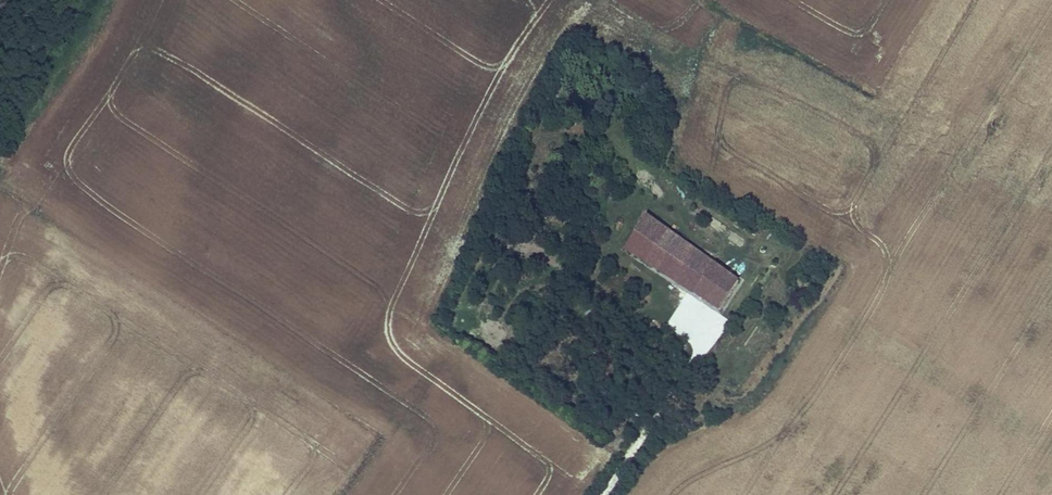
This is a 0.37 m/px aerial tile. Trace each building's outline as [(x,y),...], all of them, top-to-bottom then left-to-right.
[(652,260),(672,230),(631,201),(613,227),(624,233),(620,240),(652,260)] [(726,308),(744,279),(672,230),(652,260),(682,280),(688,270),(702,279),(695,289),(726,308)] [(682,280),(695,289),(702,279),(688,270),(682,280)]
